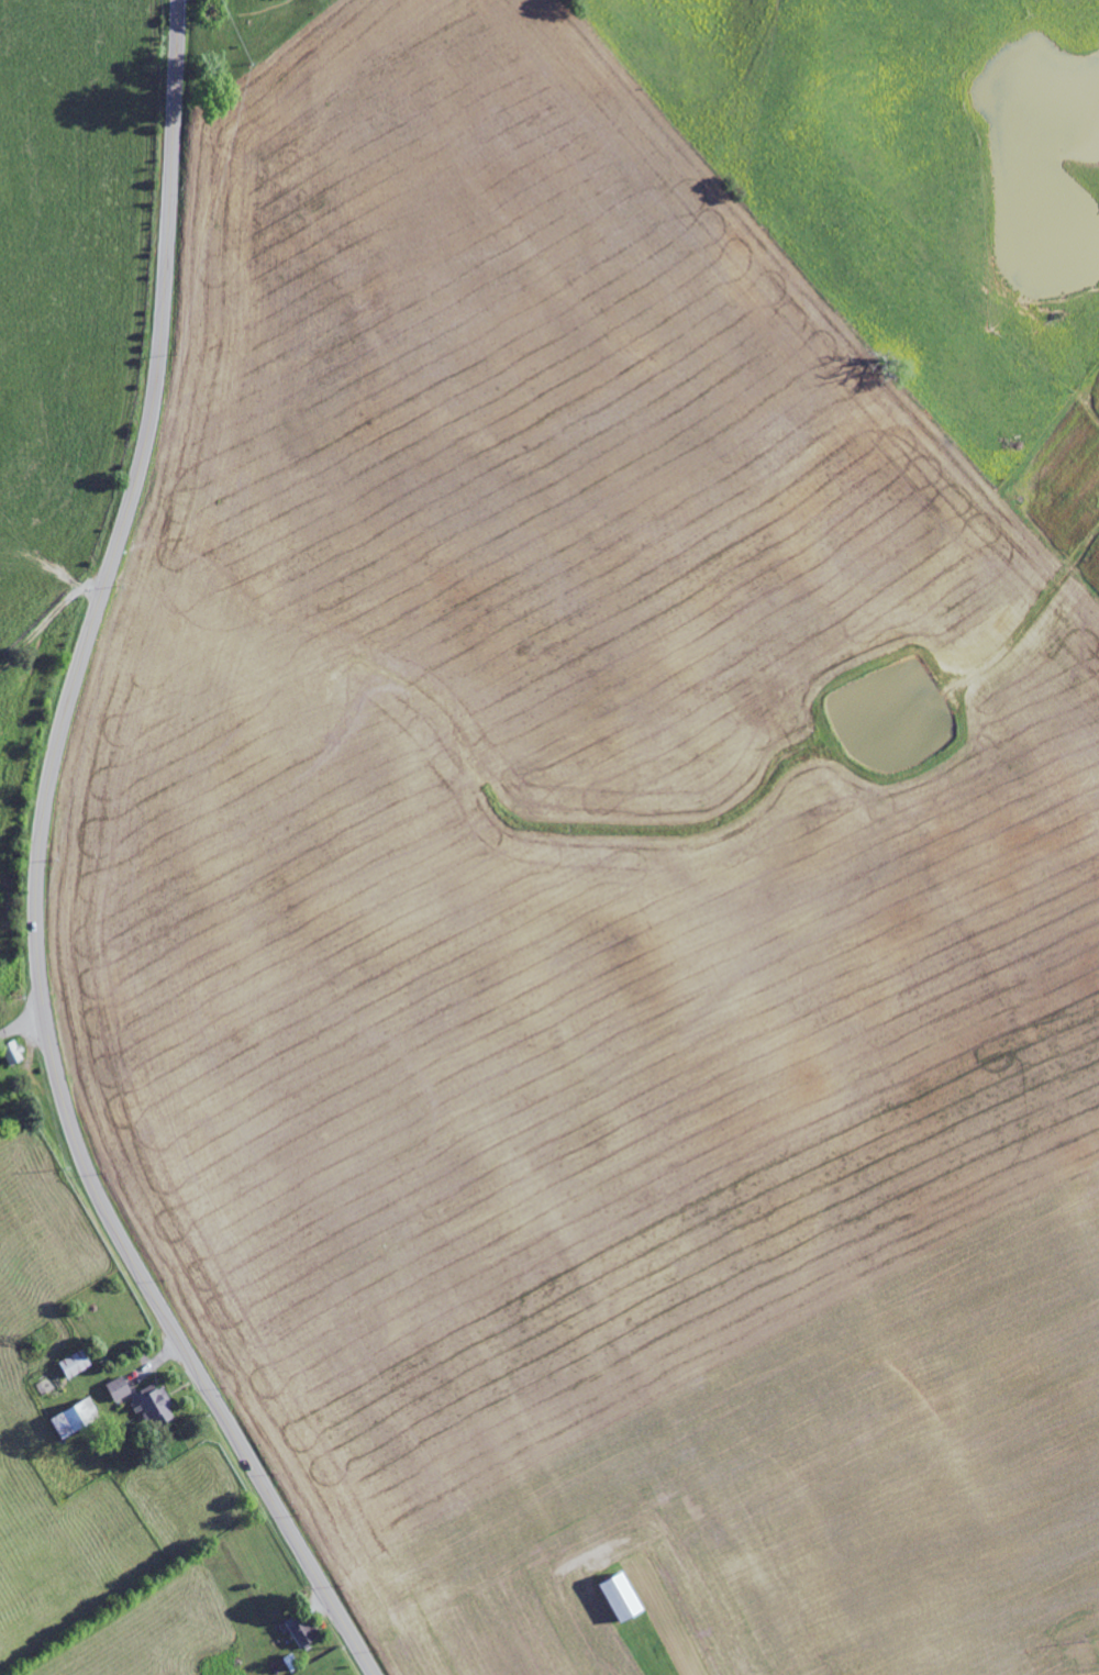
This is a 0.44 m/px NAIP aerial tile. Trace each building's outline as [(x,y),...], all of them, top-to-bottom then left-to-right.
[(11,1067),(25,1060),(20,1049),(19,1050),(15,1041),(1,1047),(11,1067)] [(68,1380),(92,1367),(82,1350),(59,1363),(68,1380)] [(131,1394),(123,1376),(105,1385),(114,1403),(131,1394)] [(153,1431),(175,1419),(169,1409),(171,1408),(158,1382),(128,1398),(138,1415),(143,1413),(153,1431)] [(51,1418),(60,1437),(100,1420),(92,1400),(51,1418)] [(622,1623),(647,1610),(625,1570),(601,1584),(622,1623)] [(308,1620),(302,1623),(298,1615),(287,1620),(300,1648),(317,1640),(308,1620)]
